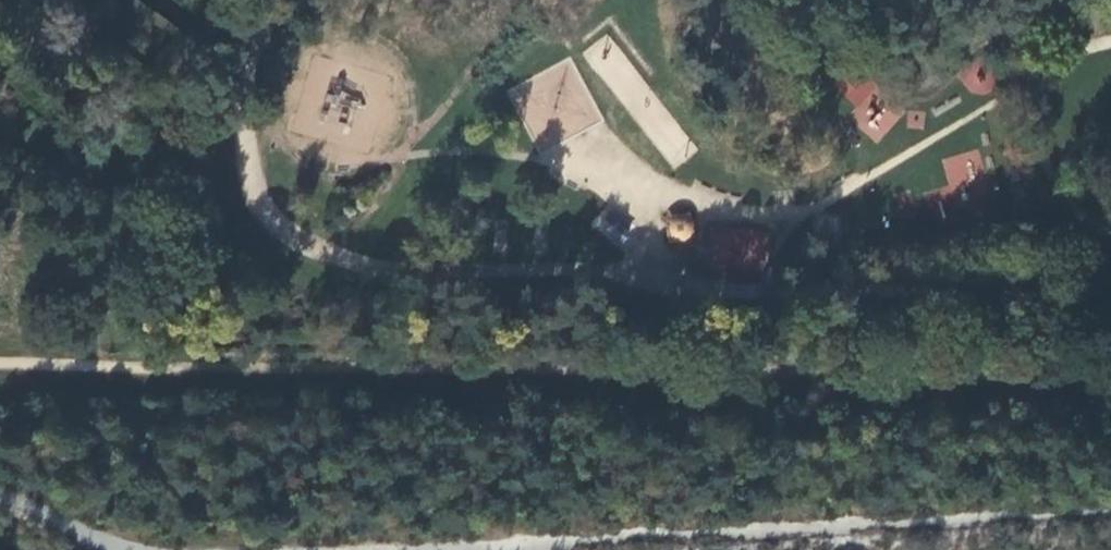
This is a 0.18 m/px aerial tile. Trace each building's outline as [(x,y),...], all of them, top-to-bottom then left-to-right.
[(957,72),(972,97),(994,84),(978,58),(957,72)] [(859,66),(831,92),(877,140),(905,113),(859,66)]
